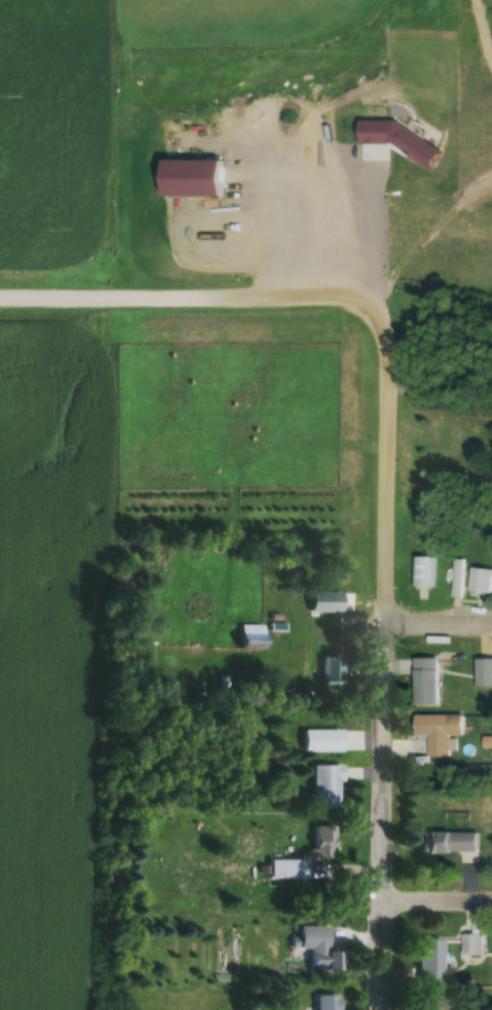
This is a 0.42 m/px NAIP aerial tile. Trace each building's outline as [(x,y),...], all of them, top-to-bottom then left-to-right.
[(413,588),(436,588),(436,558),(413,558),(413,588)] [(454,597),(465,597),(465,560),(454,560),(454,597)] [(471,568),(467,595),(491,598),(491,586),(491,571),(471,568)] [(340,593),(308,593),(308,614),(340,614),(340,593)] [(338,657),(322,657),(322,683),(338,683),(338,657)] [(491,688),(491,659),(475,659),(475,688),(491,688)] [(439,706),(439,661),(415,661),(415,706),(439,706)] [(281,684),(264,682),(263,695),(279,697),(281,684)] [(413,737),(428,737),(428,758),(448,758),(448,716),(413,716),(413,737)] [(340,752),(340,730),(302,731),(302,752),(340,752)] [(311,808),(338,808),(338,765),(311,765),(311,808)] [(332,826),(311,826),(311,857),(332,857),(332,826)] [(478,832),(418,832),(418,853),(478,854),(478,832)] [(268,859),(268,879),(305,879),(305,859),(268,859)] [(326,952),(327,927),(298,927),(297,949),(307,949),(307,970),(335,971),(335,952),(326,952)] [(462,956),(483,956),(483,935),(462,935),(462,956)] [(417,939),(417,985),(441,985),(441,939),(417,939)] [(313,995),(313,1009),(338,1009),(338,995),(313,995)] [(417,996),(416,1009),(452,1009),(452,997),(417,996)]
